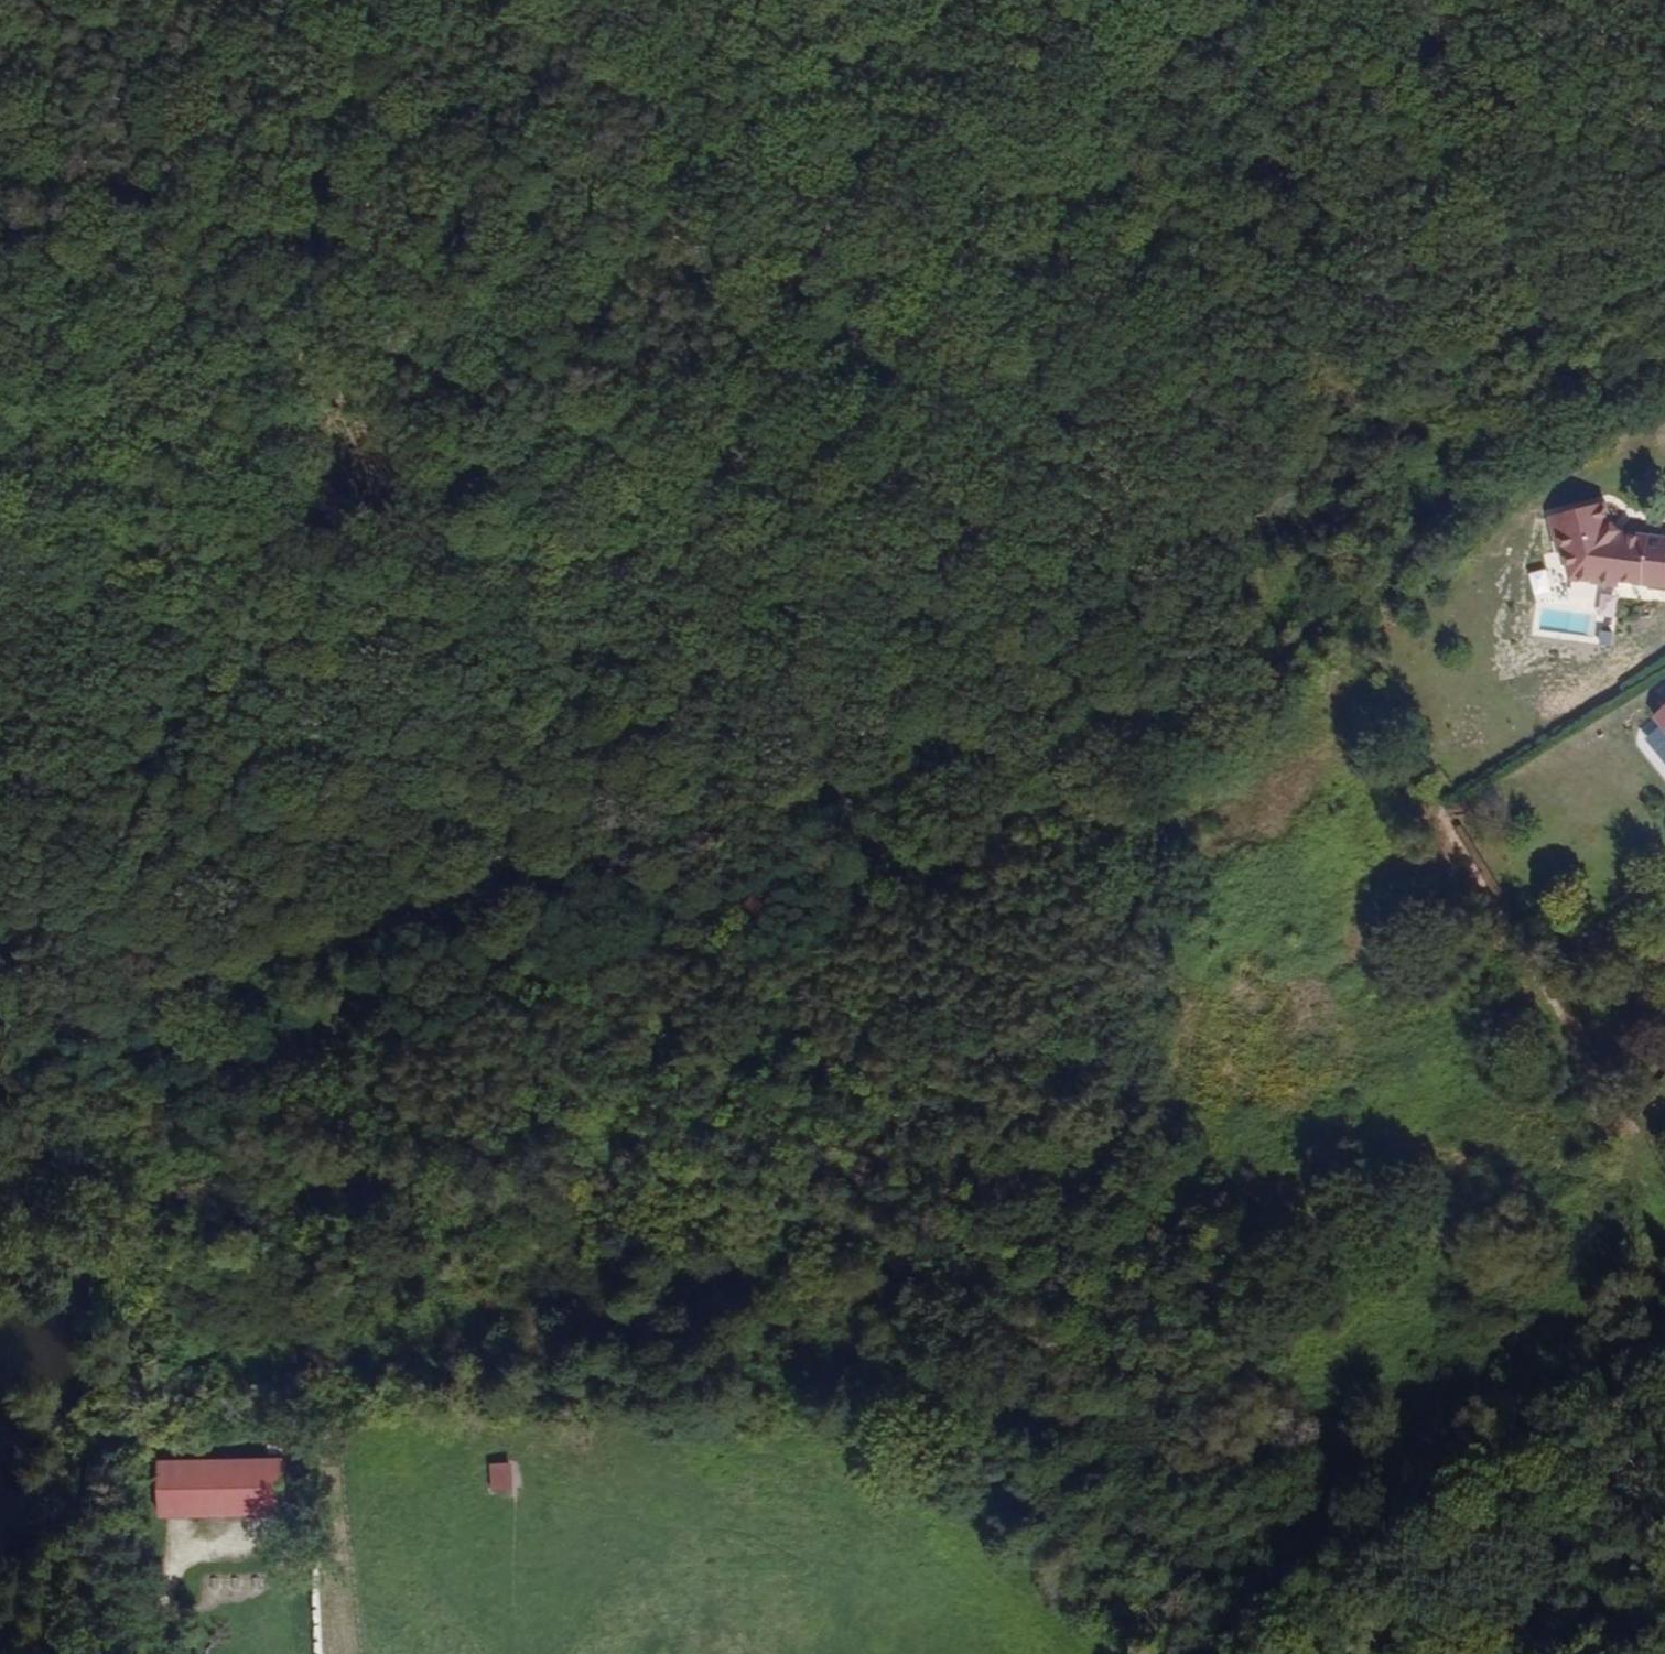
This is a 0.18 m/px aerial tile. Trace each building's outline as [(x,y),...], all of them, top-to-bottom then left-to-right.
[(1579,504),(1588,552),(1594,584),(1646,587),(1647,581),(1664,582),(1664,533),(1643,532),(1632,525),(1624,515),(1618,494),(1579,504)] [(1588,552),(1579,504),(1568,505),(1576,553),(1588,552)] [(495,1461),(495,1490),(519,1490),(519,1461),(495,1461)] [(284,1521),(284,1466),(159,1468),(160,1523),(284,1521)]
